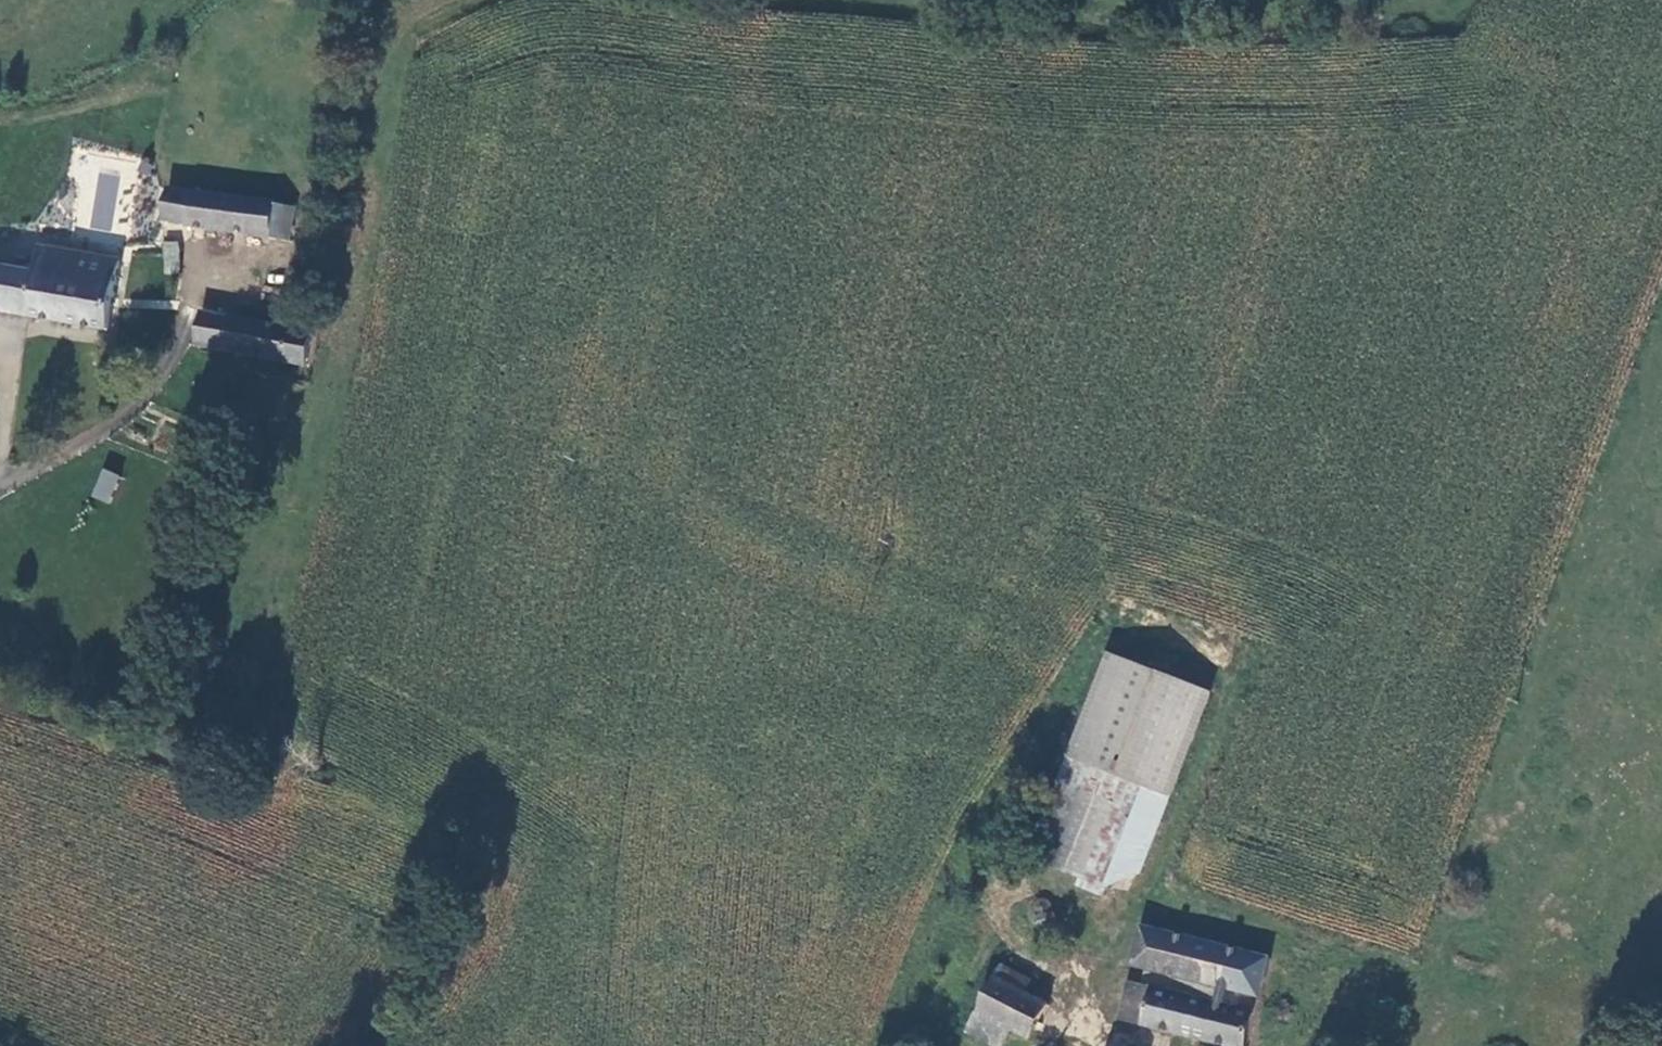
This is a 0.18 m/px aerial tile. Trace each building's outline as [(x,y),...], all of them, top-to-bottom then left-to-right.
[(283,238),(288,203),(164,183),(159,213),(177,216),(177,221),(283,238)] [(163,273),(179,273),(179,241),(163,241),(163,273)] [(104,333),(117,259),(35,244),(30,273),(22,318),(104,333)] [(22,318),(30,273),(0,268),(0,314),(22,318)] [(283,364),(290,328),(196,311),(189,347),(283,364)] [(304,368),(311,332),(290,328),(283,364),(304,368)] [(112,503),(119,474),(99,469),(91,498),(112,503)] [(1037,859),(1114,888),(1151,786),(1174,795),(1211,693),(1111,656),(1037,859)] [(1059,912),(1052,912),(1054,906),(1053,900),(1049,896),(1043,895),(1037,897),(1034,902),(1033,908),(1036,913),(1041,916),(1038,916),(1038,931),(1060,929),(1059,912)] [(1272,951),(1144,919),(1131,964),(1210,986),(1210,998),(1151,984),(1140,1025),(1226,1045),(1250,1045),(1260,1004),(1247,999),(1247,993),(1263,996),(1272,951)] [(996,968),(964,1037),(983,1045),(1010,1045),(1005,1043),(1011,1032),(1034,1042),(1049,1007),(1024,996),(1030,981),(996,968)] [(1140,1025),(1151,984),(1117,976),(1106,1015),(1140,1025)]
